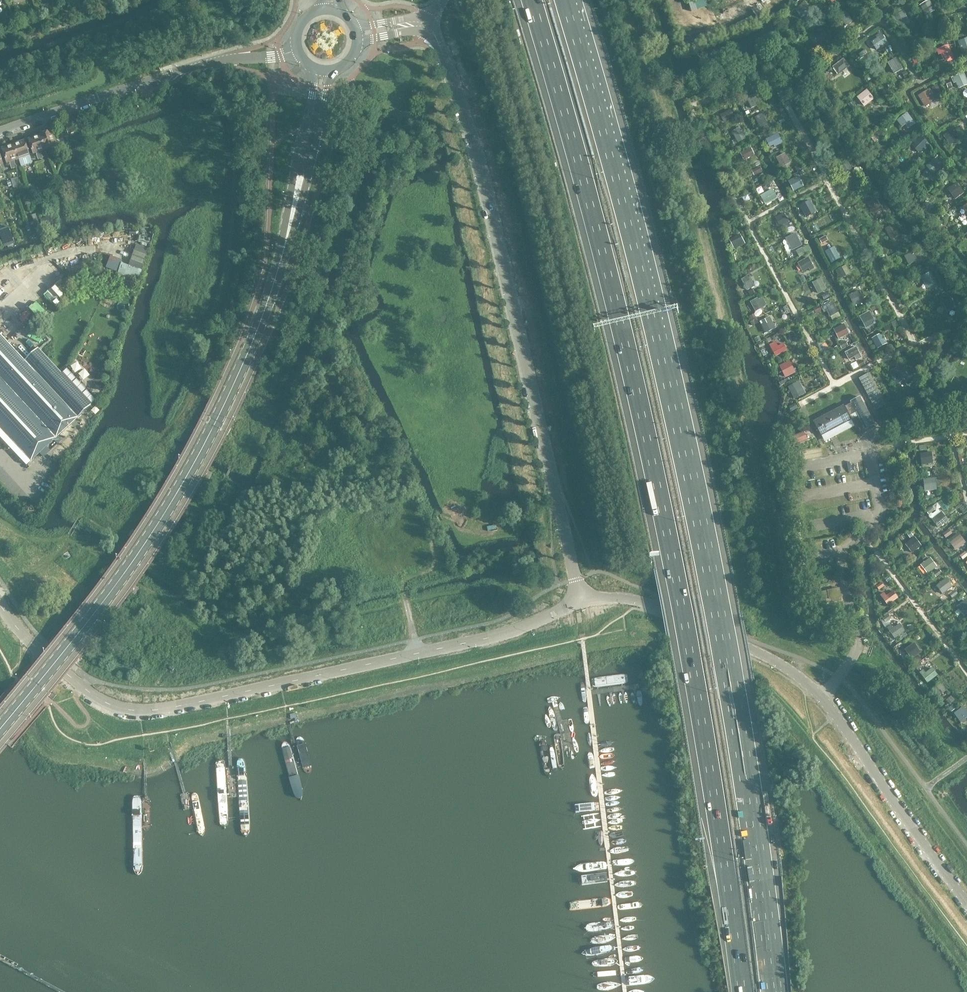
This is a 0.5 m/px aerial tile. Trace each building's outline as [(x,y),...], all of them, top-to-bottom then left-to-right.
[(806,0),(799,0),(793,5),(803,18),(814,10),(806,0)] [(920,4),(926,15),(936,10),(931,0),(928,0),(920,4)] [(855,19),(846,7),(834,15),(843,28),(855,19)] [(914,28),(903,10),(892,17),(903,35),(914,28)] [(740,27),(754,21),(752,16),(738,23),(740,27)] [(821,26),(812,35),(821,43),(829,34),(821,26)] [(890,44),(882,33),(875,37),(877,40),(872,44),(878,53),(890,44)] [(966,51),(966,38),(958,40),(962,53),(966,51)] [(953,57),(945,43),(932,49),(939,63),(953,57)] [(906,76),(893,58),(881,66),(895,84),(906,76)] [(850,68),(843,59),(828,69),(835,79),(850,68)] [(957,88),(966,85),(966,79),(966,73),(954,75),(957,88)] [(931,87),(936,99),(943,96),(938,84),(931,87)] [(935,103),(928,86),(919,90),(926,107),(935,103)] [(868,88),(857,95),(864,106),(875,99),(868,88)] [(764,108),(757,93),(744,98),(750,114),(764,108)] [(732,109),(720,113),(723,121),(735,116),(732,109)] [(914,126),(904,112),(891,122),(902,136),(914,126)] [(760,128),(768,125),(764,113),(756,116),(760,128)] [(746,143),(738,128),(726,134),(735,149),(746,143)] [(954,130),(943,137),(951,148),(961,141),(954,130)] [(56,146),(51,131),(39,135),(45,150),(49,148),(51,155),(56,153),(54,147),(56,146)] [(784,143),(778,134),(766,141),(771,150),(784,143)] [(45,150),(39,135),(28,139),(33,154),(36,153),(38,160),(43,158),(41,151),(45,150)] [(920,153),(929,143),(921,135),(912,145),(920,153)] [(30,155),(25,141),(13,145),(18,159),(23,158),(25,164),(30,162),(27,156),(30,155)] [(18,159),(13,145),(2,149),(7,163),(9,162),(12,169),(16,167),(14,161),(18,159)] [(745,159),(755,154),(751,146),(741,152),(745,159)] [(784,151),(771,158),(778,171),(791,163),(784,151)] [(944,170),(933,153),(921,161),(933,178),(944,170)] [(857,179),(845,161),(833,170),(846,187),(857,179)] [(755,175),(763,171),(760,165),(752,170),(755,175)] [(793,187),(800,184),(797,177),(790,181),(793,187)] [(22,191),(18,178),(12,180),(16,193),(22,191)] [(947,189),(955,199),(964,192),(956,182),(947,189)] [(54,195),(52,191),(51,186),(43,189),(46,197),(54,195)] [(777,198),(770,187),(756,195),(762,206),(777,198)] [(817,213),(810,199),(800,204),(807,218),(817,213)] [(886,217),(874,201),(864,208),(876,225),(886,217)] [(958,208),(966,220),(966,201),(958,208)] [(777,228),(790,222),(785,211),(772,218),(777,228)] [(35,224),(31,215),(26,217),(30,226),(35,224)] [(885,228),(891,240),(901,234),(895,223),(885,228)] [(0,230),(0,231),(5,246),(16,242),(10,226),(0,230)] [(740,233),(729,239),(734,249),(745,243),(740,233)] [(803,246),(797,233),(785,239),(791,251),(803,246)] [(130,263),(111,256),(106,269),(139,280),(150,248),(137,243),(130,263)] [(839,259),(830,243),(820,248),(829,265),(839,259)] [(919,260),(906,244),(898,252),(911,267),(919,260)] [(798,262),(805,274),(816,268),(809,256),(798,262)] [(847,264),(836,269),(840,278),(851,273),(847,264)] [(931,272),(922,275),(927,288),(936,284),(931,272)] [(754,286),(749,274),(741,278),(747,290),(754,286)] [(826,295),(818,276),(805,281),(814,301),(826,295)] [(45,294),(55,305),(65,296),(55,284),(45,294)] [(862,304),(853,287),(842,293),(851,310),(862,304)] [(949,293),(934,302),(943,317),(958,308),(949,293)] [(765,309),(757,294),(745,301),(753,315),(765,309)] [(833,321),(842,315),(831,299),(823,305),(833,321)] [(29,308),(38,317),(46,309),(38,300),(29,308)] [(870,310),(860,315),(866,328),(876,323),(870,310)] [(769,316),(759,321),(765,333),(775,328),(769,316)] [(850,336),(841,321),(829,328),(838,343),(850,336)] [(890,343),(881,330),(868,340),(877,352),(890,343)] [(0,333),(0,444),(8,437),(31,461),(92,405),(62,372),(40,348),(26,360),(0,333)] [(783,348),(774,336),(764,343),(773,356),(783,348)] [(845,351),(849,361),(861,356),(857,346),(845,351)] [(789,360),(779,365),(786,377),(795,372),(789,360)] [(900,370),(891,371),(893,387),(902,386),(900,370)] [(885,405),(868,374),(859,379),(876,410),(885,405)] [(799,381),(788,387),(794,399),(806,393),(799,381)] [(851,419),(850,416),(857,412),(866,429),(874,424),(860,397),(851,402),(851,403),(844,407),(844,406),(814,421),(821,436),(851,419)] [(790,438),(792,454),(808,451),(806,436),(790,438)] [(921,452),(922,464),(934,463),(933,451),(921,452)] [(936,489),(934,472),(918,474),(920,492),(936,489)] [(939,503),(928,509),(937,528),(949,522),(939,503)] [(955,550),(966,542),(959,532),(948,539),(955,550)] [(912,553),(923,547),(915,536),(905,543),(912,553)] [(935,567),(923,556),(914,567),(926,578),(935,567)] [(936,583),(942,593),(953,586),(947,577),(936,583)] [(901,594),(894,585),(885,591),(892,600),(901,594)] [(842,590),(823,589),(822,601),(841,602),(842,590)] [(958,596),(948,604),(960,618),(966,612),(966,607),(958,596)] [(895,639),(906,630),(897,619),(886,628),(895,639)] [(926,654),(917,642),(909,648),(918,660),(926,654)] [(928,682),(938,675),(932,665),(921,673),(928,682)] [(626,675),(596,679),(597,686),(627,683),(626,675)] [(936,687),(940,694),(947,690),(942,683),(936,687)] [(961,725),(966,720),(966,709),(966,707),(960,712),(959,712),(955,715),(955,716),(961,725)] [(298,742),(298,743),(304,770),(305,771),(306,772),(307,772),(308,772),(309,772),(310,772),(311,771),(312,770),(313,769),(313,768),(313,767),(308,742),(307,741),(306,740),(305,739),(304,739),(303,739),(302,739),(301,739),(300,740),(299,741),(298,742)] [(282,745),(293,792),(293,794),(295,796),(296,797),(298,798),(299,798),(301,798),(302,797),(303,796),(303,795),(303,794),(303,791),(303,788),(290,743),(289,742),(288,741),(287,741),(286,741),(284,741),(283,742),(282,743),(282,744),(282,745)] [(215,774),(218,820),(218,821),(218,822),(219,823),(220,823),(220,824),(221,824),(222,824),(223,825),(224,825),(224,824),(225,824),(226,824),(226,823),(227,822),(228,821),(228,820),(228,819),(228,818),(226,772),(225,771),(225,770),(224,769),(223,768),(223,767),(222,767),(221,766),(220,766),(219,766),(218,767),(217,768),(216,769),(216,770),(215,771),(215,772),(215,773),(215,774)] [(132,802),(131,844),(131,845),(131,846),(132,847),(133,847),(133,848),(134,848),(135,848),(136,848),(137,848),(138,848),(138,847),(139,847),(140,846),(141,845),(141,844),(141,802),(140,801),(140,800),(139,800),(139,799),(138,799),(137,799),(137,798),(136,799),(135,799),(134,799),(134,800),(133,800),(133,801),(132,801),(132,802)] [(201,801),(205,826),(205,827),(206,828),(206,829),(207,829),(208,829),(208,830),(209,829),(210,829),(211,829),(211,828),(211,827),(212,827),(212,826),(212,825),(211,825),(207,800),(206,800),(206,799),(205,798),(204,798),(203,798),(202,799),(202,800),(201,800),(201,801)] [(131,806),(121,805),(120,825),(130,825),(131,806)]
